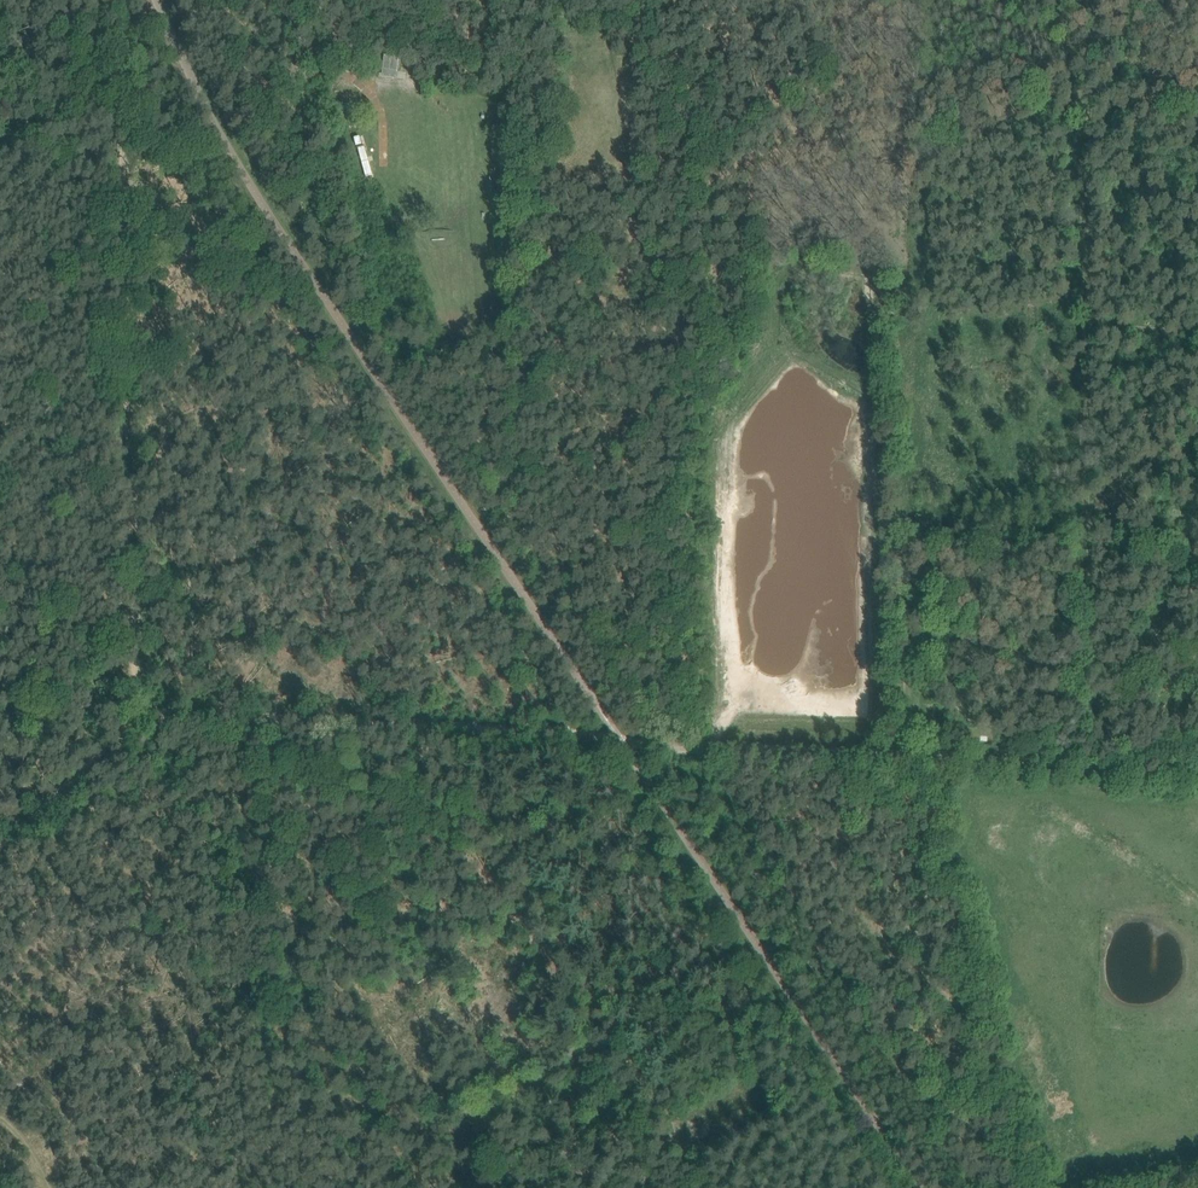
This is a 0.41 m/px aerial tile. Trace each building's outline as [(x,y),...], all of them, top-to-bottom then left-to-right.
[(383,69),(398,70),(399,56),(384,54),(383,69)] [(43,113),(35,116),(42,133),(50,130),(43,113)] [(42,151),(35,154),(39,161),(46,158),(42,151)] [(7,728),(22,726),(20,707),(6,708),(7,728)] [(469,1123),(464,1120),(459,1127),(464,1130),(469,1123)]
